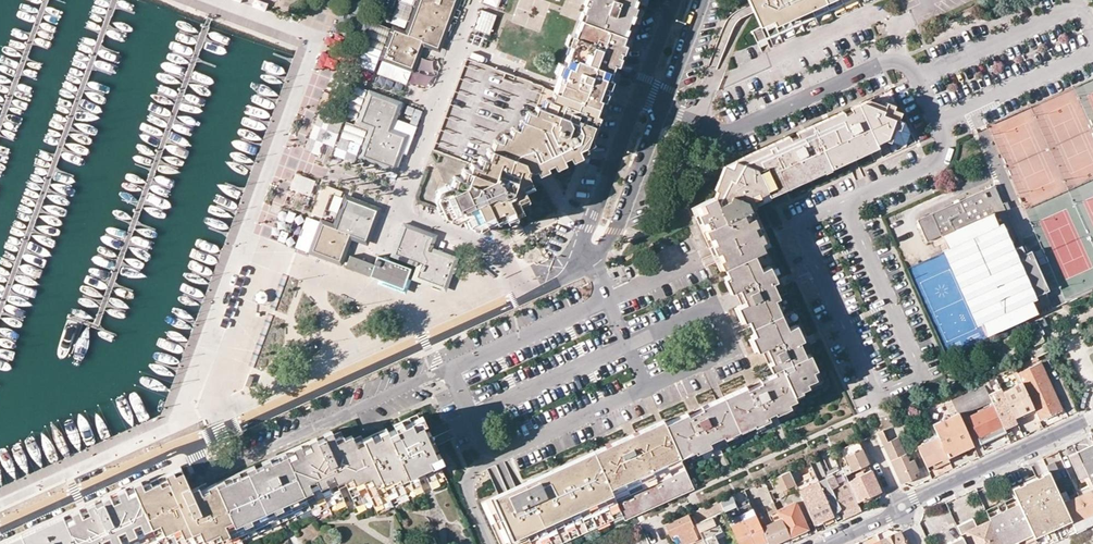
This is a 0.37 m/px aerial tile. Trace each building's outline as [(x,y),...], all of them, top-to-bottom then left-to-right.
[(266,10),(268,3),(256,0),(255,0),(253,7),(266,10)] [(409,35),(395,30),(385,57),(411,67),(421,40),(437,46),(454,0),(422,0),(409,35)] [(583,3),(586,5),(583,12),(581,17),(580,19),(588,22),(611,31),(620,34),(621,31),(623,26),(625,27),(628,19),(630,20),(635,6),(630,4),(632,1),(632,0),(584,0),(583,3)] [(767,33),(840,0),(752,0),(767,33)] [(488,43),(496,14),(479,10),(472,38),(488,43)] [(558,82),(554,91),(590,104),(597,107),(600,99),(607,79),(610,71),(613,64),(618,51),(621,43),(624,36),(620,34),(611,31),(588,22),(580,19),(578,26),(574,36),(571,46),(564,64),(561,74),(558,82)] [(751,31),(756,41),(764,37),(760,27),(751,31)] [(470,164),(473,159),(486,164),(492,150),(498,134),(504,136),(507,128),(512,131),(513,130),(515,122),(521,124),(524,115),(527,115),(531,103),(536,105),(543,86),(506,72),(466,57),(432,149),(470,164)] [(498,134),(492,150),(524,161),(527,168),(529,169),(532,170),(536,168),(538,173),(547,169),(545,165),(552,162),(554,167),(563,163),(561,158),(569,155),(571,159),(578,156),(580,152),(585,139),(594,114),(597,107),(590,104),(554,91),(551,100),(548,109),(541,107),(536,105),(531,103),(527,115),(524,115),(521,124),(515,122),(513,130),(512,131),(507,128),(504,136),(498,134)] [(370,95),(365,107),(379,112),(384,100),(370,95)] [(548,109),(551,100),(544,98),(541,107),(548,109)] [(850,107),(852,111),(873,101),(868,99),(850,107)] [(384,100),(379,112),(393,117),(397,104),(384,100)] [(695,205),(723,268),(724,267),(767,248),(750,208),(755,206),(753,201),(760,198),(759,195),(764,192),(767,191),(769,196),(785,188),(787,192),(847,164),(855,161),(871,154),(869,150),(876,146),(875,143),(883,139),(889,141),(894,127),(898,129),(901,120),(897,119),(901,111),(892,108),(893,104),(886,102),(884,105),(873,101),(852,111),(848,112),(843,114),(797,136),(790,139),(741,161),(734,160),(725,164),(721,175),(714,197),(695,205)] [(365,107),(360,121),(373,126),(387,131),(393,117),(379,112),(365,107)] [(796,132),(797,136),(843,114),(842,111),(796,132)] [(377,160),(387,131),(373,126),(372,126),(362,155),(377,160)] [(387,131),(377,160),(392,166),(403,137),(387,131)] [(734,160),(741,161),(790,139),(788,135),(734,160)] [(473,159),(470,164),(469,170),(465,168),(461,178),(455,176),(451,185),(448,184),(438,189),(436,193),(438,194),(437,198),(444,212),(460,218),(464,216),(466,220),(468,221),(488,228),(486,222),(504,214),(506,218),(521,210),(517,200),(526,196),(522,187),(531,182),(526,172),(529,169),(527,168),(524,161),(492,150),(486,164),(473,159)] [(941,234),(986,335),(1036,313),(1030,298),(1048,290),(1030,250),(1024,253),(993,185),(916,220),(926,241),(941,234)] [(338,213),(342,196),(333,194),(329,211),(338,213)] [(346,199),(335,228),(348,233),(352,221),(369,228),(375,210),(346,199)] [(715,262),(719,270),(723,268),(695,205),(691,207),(701,231),(707,245),(715,262)] [(311,253),(312,250),(322,224),(307,218),(296,247),(311,253)] [(352,221),(348,233),(364,240),(369,228),(352,221)] [(322,224),(312,250),(338,260),(348,233),(335,228),(322,224)] [(405,227),(395,254),(421,264),(417,276),(442,286),(453,259),(426,249),(431,236),(405,227)] [(664,423),(685,469),(803,415),(793,394),(827,380),(767,248),(724,267),(728,275),(724,277),(725,279),(730,291),(734,289),(741,304),(737,306),(743,320),(747,319),(754,334),(750,336),(757,350),(761,349),(771,371),(772,370),(774,373),(664,423)] [(410,269),(376,255),(373,265),(369,275),(378,278),(395,284),(400,284),(404,284),(407,278),(410,269)] [(345,266),(369,275),(373,265),(350,256),(345,266)] [(395,284),(378,278),(377,282),(405,293),(410,279),(407,278),(404,284),(400,284),(395,284)] [(1024,331),(1027,339),(1031,338),(1033,344),(1043,340),(1041,334),(1043,333),(1040,328),(1034,330),(1034,332),(1032,333),(1030,328),(1024,331)] [(1017,373),(1033,408),(1039,420),(1062,409),(1040,362),(1020,371),(1017,373)] [(1002,391),(1014,417),(1033,408),(1017,373),(1014,367),(1010,368),(1017,384),(1002,391)] [(991,402),(1004,428),(1017,423),(1014,417),(1002,391),(1000,388),(992,391),(987,381),(983,383),(984,386),(989,397),(991,400),(991,402)] [(989,397),(984,386),(953,400),(958,411),(989,397)] [(989,397),(958,411),(958,413),(959,415),(991,400),(989,397)] [(1004,428),(991,402),(988,404),(989,407),(967,417),(979,443),(1005,431),(1004,428)] [(955,424),(945,428),(943,423),(933,427),(935,431),(937,436),(940,442),(945,453),(954,449),(947,434),(957,430),(964,445),(971,442),(960,416),(953,419),(955,424)] [(364,442),(389,499),(444,474),(418,418),(387,432),(389,437),(382,441),(380,435),(364,442)] [(955,424),(953,419),(943,423),(945,428),(955,424)] [(622,514),(624,519),(685,491),(693,488),(685,469),(664,423),(655,427),(628,439),(595,454),(622,514)] [(877,432),(900,484),(910,479),(909,475),(913,473),(918,470),(913,459),(909,461),(898,437),(887,441),(881,430),(877,432)] [(964,445),(957,430),(947,434),(954,449),(964,445)] [(286,455),(309,507),(317,503),(320,509),(342,498),(351,495),(355,505),(371,498),(374,506),(389,499),(364,442),(362,438),(354,442),(353,438),(345,442),(343,438),(335,441),(332,434),(325,437),(320,439),(317,441),(286,455)] [(916,446),(925,442),(922,435),(913,439),(916,446)] [(916,446),(928,470),(949,460),(945,453),(940,442),(937,436),(925,442),(916,446)] [(844,474),(864,464),(861,458),(864,456),(857,441),(839,448),(846,464),(841,466),(842,468),(844,474)] [(1092,488),(1092,460),(1086,446),(1076,451),(1092,488)] [(1076,451),(1067,455),(1078,479),(1082,477),(1086,485),(1076,490),(1091,522),(1092,521),(1092,488),(1076,451)] [(501,543),(556,543),(622,514),(595,454),(549,475),(484,505),(501,543)] [(217,486),(241,539),(310,508),(309,507),(286,455),(252,470),(217,486)] [(819,485),(833,515),(858,503),(856,500),(844,474),(842,468),(838,469),(832,456),(822,460),(827,469),(823,471),(817,458),(808,461),(815,475),(817,480),(819,485)] [(1048,471),(1052,480),(1060,477),(1053,461),(1045,464),(1048,471)] [(870,469),(847,480),(856,500),(879,489),(870,469)] [(159,543),(197,543),(205,541),(206,543),(243,543),(241,539),(217,486),(201,493),(199,489),(191,492),(190,489),(181,470),(177,472),(166,477),(151,484),(149,480),(134,487),(158,541),(159,543)] [(789,470),(770,478),(777,490),(783,487),(785,493),(797,488),(795,483),(789,470)] [(1021,508),(1033,536),(1070,519),(1058,492),(1052,480),(1048,471),(1011,488),(1016,499),(1021,508)] [(800,494),(819,485),(817,480),(813,482),(811,477),(810,476),(795,483),(797,488),(800,494)] [(800,494),(813,524),(821,520),(833,515),(819,485),(800,494)] [(75,543),(112,543),(120,540),(122,543),(151,543),(158,541),(134,487),(99,503),(64,519),(75,543)] [(1091,522),(1076,490),(1066,495),(1064,490),(1058,492),(1070,519),(1075,529),(1091,522)] [(718,500),(723,510),(730,507),(726,497),(718,500)] [(991,522),(1021,508),(1016,499),(987,513),(991,522)] [(665,522),(670,535),(676,532),(681,543),(682,543),(697,537),(692,524),(696,522),(706,518),(707,518),(713,515),(717,513),(723,510),(718,500),(665,522)] [(782,518),(791,537),(809,529),(796,503),(782,509),(779,502),(775,503),(777,507),(779,511),(782,518)] [(833,515),(836,522),(860,510),(858,503),(833,515)] [(1001,543),(1033,543),(1036,543),(1033,536),(1021,508),(991,522),(1001,543)] [(732,526),(757,515),(754,509),(729,520),(732,526)] [(954,521),(950,512),(944,515),(948,524),(954,521)] [(707,518),(706,518),(696,522),(706,543),(713,543),(718,542),(713,533),(724,529),(717,513),(713,515),(707,518)] [(740,543),(761,543),(768,541),(762,527),(757,515),(732,526),(740,543)] [(821,520),(824,527),(828,525),(836,522),(833,515),(821,520)] [(987,521),(975,526),(971,517),(962,522),(965,529),(963,530),(964,531),(970,543),(999,543),(987,521)] [(782,518),(762,527),(768,541),(770,543),(775,543),(791,537),(782,518)] [(64,519),(44,527),(7,543),(75,543),(64,519)] [(956,525),(960,533),(964,531),(963,530),(965,529),(962,522),(956,525)] [(878,539),(898,530),(886,529),(876,534),(878,539)] [(881,543),(904,543),(898,530),(878,539),(879,541),(881,543)] [(670,535),(673,541),(681,543),(676,532),(670,535)] [(961,535),(946,542),(947,543),(965,543),(961,535)]
